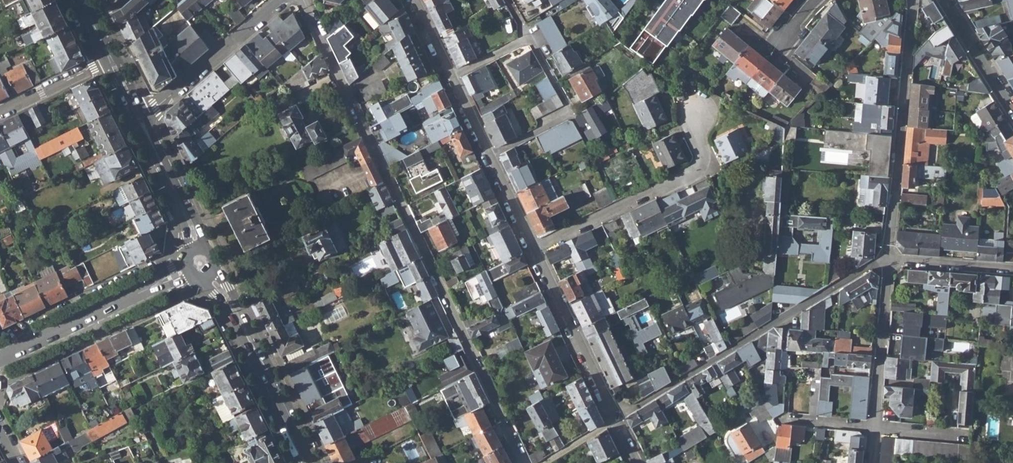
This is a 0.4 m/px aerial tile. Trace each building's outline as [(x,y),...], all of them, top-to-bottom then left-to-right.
[(56,1),(56,0),(19,0),(26,16),(56,1)] [(113,13),(118,23),(128,19),(135,13),(147,2),(150,5),(155,0),(132,0),(123,8),(113,13)] [(187,21),(204,6),(199,0),(182,0),(175,6),(187,21)] [(383,24),(389,19),(398,11),(389,0),(372,0),(368,4),(383,24)] [(453,24),(446,13),(454,9),(450,0),(428,0),(427,1),(441,30),(453,24)] [(607,20),(593,0),(590,2),(602,23),(607,20)] [(593,0),(607,20),(614,31),(625,15),(611,0),(593,0)] [(630,47),(636,51),(654,63),(667,45),(668,46),(692,14),(693,14),(704,0),(665,0),(630,47)] [(770,27),(785,9),(773,0),(755,0),(748,8),(770,27)] [(785,9),(792,0),(773,0),(785,9)] [(861,11),(856,18),(865,25),(859,33),(861,35),(869,41),(870,43),(875,38),(893,21),(891,19),(893,17),(889,13),(885,0),(859,0),(861,11)] [(936,31),(914,55),(914,70),(925,55),(945,59),(947,54),(951,37),(955,35),(933,0),(919,0),(919,7),(922,8),(928,17),(930,16),(934,22),(932,24),(936,31)] [(968,13),(979,10),(978,7),(1002,2),(1002,0),(960,0),(968,13)] [(27,46),(36,41),(46,36),(68,24),(56,1),(26,16),(24,17),(28,24),(31,23),(32,25),(37,23),(39,27),(34,30),(35,32),(32,33),(32,32),(22,37),(27,46)] [(722,15),(733,24),(742,12),(732,4),(722,15)] [(395,40),(397,44),(409,34),(415,29),(404,6),(398,11),(389,19),(398,37),(395,40)] [(229,13),(238,24),(245,18),(237,7),(229,13)] [(893,21),(875,38),(882,45),(888,46),(888,50),(885,50),(884,67),(878,66),(877,77),(878,77),(890,78),(897,78),(903,7),(893,17),(891,19),(893,21)] [(128,19),(118,23),(129,46),(144,33),(149,28),(141,12),(136,17),(135,13),(128,19)] [(288,48),(290,50),(305,37),(294,13),(284,22),(280,15),(268,25),(274,31),(288,48)] [(811,31),(830,46),(845,28),(827,13),(811,31)] [(977,28),(1001,23),(1000,15),(972,21),(977,28)] [(977,28),(996,60),(1010,56),(1007,40),(1006,40),(1002,33),(1005,33),(1006,34),(1012,32),(1012,21),(1001,23),(977,28)] [(68,24),(46,36),(56,55),(78,45),(68,24)] [(444,38),(459,68),(478,58),(469,39),(473,36),(468,24),(444,38)] [(129,46),(151,91),(158,92),(172,80),(164,70),(175,61),(183,71),(210,48),(199,35),(191,25),(164,49),(152,25),(149,28),(144,33),(129,46)] [(715,44),(736,62),(749,44),(728,27),(715,44)] [(350,57),(337,29),(331,34),(328,37),(340,62),(350,57)] [(206,30),(199,35),(210,48),(217,42),(214,38),(206,30)] [(263,64),(267,67),(282,54),(288,48),(274,31),(264,39),(259,33),(246,44),(263,64)] [(796,51),(814,65),(830,46),(811,31),(796,51)] [(394,46),(410,80),(427,71),(409,34),(397,44),(394,46)] [(857,40),(865,46),(869,41),(861,35),(857,40)] [(951,76),(954,61),(963,56),(966,61),(970,59),(966,52),(955,35),(951,37),(947,54),(947,55),(943,74),(951,76)] [(376,40),(383,56),(388,51),(381,37),(376,40)] [(615,46),(631,58),(636,51),(630,47),(622,41),(615,46)] [(242,83),(263,64),(246,44),(225,62),(236,76),(241,81),(242,83)] [(559,65),(564,74),(583,62),(576,51),(575,51),(571,44),(555,53),(560,63),(559,65)] [(736,62),(753,76),(766,59),(749,44),(736,62)] [(56,55),(63,70),(85,59),(78,45),(56,55)] [(282,54),(287,59),(293,60),(296,57),(290,50),(288,48),(282,54)] [(532,50),(517,58),(518,59),(514,61),(512,59),(507,62),(519,84),(544,70),(532,50)] [(321,51),(303,67),(308,79),(329,69),(321,51)] [(375,64),(379,71),(391,61),(387,55),(375,64)] [(1012,77),(1012,55),(1010,56),(996,60),(1007,79),(1012,77)] [(340,62),(350,83),(378,60),(377,57),(356,65),(351,56),(350,57),(340,62)] [(6,73),(9,72),(2,59),(0,60),(0,77),(6,73)] [(753,76),(748,83),(765,98),(770,91),(784,73),(766,59),(753,76)] [(849,74),(858,75),(853,60),(847,66),(849,74)] [(23,65),(9,72),(6,73),(16,93),(33,85),(26,70),(23,65)] [(486,65),(463,76),(472,94),(481,115),(499,107),(503,104),(510,99),(506,93),(483,106),(479,98),(485,95),(483,90),(496,84),(486,65)] [(26,70),(33,85),(41,81),(34,66),(26,70)] [(674,73),(684,78),(689,72),(680,66),(674,73)] [(310,83),(308,79),(303,67),(286,82),(291,92),(310,83)] [(571,79),(583,100),(601,90),(595,79),(597,77),(591,67),(571,79)] [(215,71),(192,91),(167,112),(166,120),(175,137),(213,105),(231,89),(226,84),(215,71)] [(770,91),(787,105),(801,88),(784,73),(770,91)] [(836,81),(849,82),(849,74),(844,74),(836,81)] [(807,88),(817,96),(830,85),(817,75),(807,88)] [(231,89),(241,81),(236,76),(226,84),(231,89)] [(548,76),(536,84),(546,101),(558,94),(548,76)] [(870,104),(888,106),(890,78),(878,77),(877,77),(867,76),(865,103),(870,104)] [(961,89),(990,93),(980,76),(969,84),(961,85),(961,89)] [(72,87),(81,104),(102,94),(94,77),(72,87)] [(9,96),(0,78),(0,101),(9,96)] [(422,88),(426,97),(443,88),(440,79),(422,88)] [(362,89),(367,100),(388,90),(383,80),(362,89)] [(910,108),(932,110),(933,93),(935,93),(936,85),(912,83),(910,108)] [(426,97),(423,98),(428,108),(430,107),(432,111),(439,107),(440,109),(451,103),(443,88),(426,97)] [(408,93),(413,103),(420,100),(415,89),(408,93)] [(513,90),(506,93),(510,99),(516,96),(513,90)] [(371,105),(379,121),(381,120),(399,111),(413,103),(408,93),(382,106),(379,100),(371,105)] [(634,104),(639,113),(645,126),(646,129),(667,120),(654,93),(634,104)] [(81,104),(90,121),(110,111),(102,94),(81,104)] [(545,101),(551,111),(564,105),(558,94),(546,101),(545,101)] [(577,118),(581,124),(612,107),(608,97),(578,113),(577,118)] [(997,143),(994,139),(1001,135),(1004,141),(1012,135),(1012,130),(995,100),(976,112),(976,113),(982,121),(980,129),(989,132),(990,132),(988,133),(988,140),(988,142),(997,143)] [(538,105),(543,115),(551,111),(545,101),(538,105)] [(291,136),(297,147),(314,138),(316,141),(328,135),(318,119),(306,125),(301,116),(303,115),(297,103),(280,114),(286,125),(284,126),(290,137),(291,136)] [(499,107),(481,115),(482,116),(490,132),(509,121),(505,113),(507,112),(503,104),(499,107)] [(854,121),(853,131),(865,132),(881,133),(882,128),(893,129),(894,106),(888,106),(870,104),(869,116),(862,116),(862,122),(854,121)] [(28,109),(37,127),(46,122),(37,105),(28,109)] [(190,138),(219,113),(213,105),(175,137),(179,147),(190,138)] [(531,109),(536,119),(543,115),(538,105),(531,109)] [(452,106),(430,118),(424,121),(423,121),(433,143),(439,140),(440,140),(463,129),(452,106)] [(932,110),(910,108),(908,127),(931,128),(932,110)] [(37,127),(28,109),(18,114),(27,132),(37,127)] [(87,122),(104,156),(127,145),(110,111),(90,121),(87,122)] [(399,111),(381,120),(385,128),(381,130),(385,139),(408,128),(399,111)] [(638,129),(645,126),(639,113),(632,116),(638,129)] [(980,129),(982,121),(976,113),(969,117),(969,119),(974,129),(980,129)] [(0,123),(0,153),(5,164),(10,174),(30,165),(31,168),(41,163),(27,132),(18,114),(0,123)] [(776,123),(785,128),(788,125),(791,122),(776,115),(773,122),(776,123)] [(547,154),(582,136),(572,116),(537,134),(547,154)] [(509,121),(490,132),(493,137),(492,138),(497,147),(514,139),(518,137),(509,121)] [(775,139),(778,141),(784,144),(784,141),(785,128),(776,123),(775,139)] [(788,125),(785,128),(784,141),(795,142),(796,126),(788,125)] [(40,146),(45,157),(83,137),(78,127),(40,146)] [(718,138),(729,161),(751,150),(740,127),(718,138)] [(946,145),(947,129),(931,128),(908,127),(905,164),(928,166),(930,143),(946,145)] [(853,131),(825,128),(824,139),(845,141),(844,146),(871,148),(869,175),(888,177),(892,134),(881,133),(865,132),(853,131)] [(472,159),(474,163),(479,161),(463,129),(440,140),(439,140),(441,145),(453,139),(464,162),(472,159)] [(653,142),(666,169),(686,159),(673,133),(653,142)] [(1006,177),(1012,173),(1012,135),(1004,141),(1001,135),(994,139),(997,143),(988,142),(987,147),(987,150),(999,149),(1000,148),(1006,160),(999,164),(1006,177)] [(362,136),(342,146),(346,155),(357,150),(369,175),(367,178),(368,182),(366,184),(367,188),(368,188),(383,180),(362,136)] [(179,147),(188,165),(210,146),(206,142),(204,143),(201,139),(199,141),(196,138),(192,141),(190,138),(179,147)] [(400,159),(408,155),(398,148),(385,139),(379,143),(389,164),(400,159)] [(400,159),(417,191),(443,179),(438,169),(431,172),(424,156),(442,147),(441,145),(439,140),(433,143),(408,155),(400,159)] [(776,168),(783,168),(784,144),(778,141),(776,143),(776,168)] [(91,163),(102,185),(124,174),(123,173),(137,166),(127,145),(104,156),(103,157),(91,163)] [(346,155),(342,146),(301,166),(308,179),(348,159),(346,155)] [(76,160),(77,162),(86,157),(81,147),(69,153),(72,161),(76,160)] [(91,163),(103,157),(100,153),(74,166),(76,170),(91,163)] [(503,160),(518,192),(538,182),(533,173),(535,172),(529,160),(522,163),(517,153),(503,160)] [(578,163),(580,169),(592,164),(589,158),(578,163)] [(903,186),(916,187),(917,174),(947,176),(948,167),(928,166),(905,164),(903,186)] [(461,177),(474,206),(482,202),(495,196),(482,167),(461,177)] [(782,171),(780,205),(787,205),(789,169),(783,168),(782,171)] [(780,205),(782,171),(772,170),(772,176),(768,176),(766,200),(768,201),(765,254),(766,254),(765,273),(776,274),(777,253),(779,215),(780,205)] [(1004,194),(1010,191),(1012,189),(1012,173),(1006,177),(997,182),(1004,194)] [(118,207),(130,201),(150,191),(142,175),(111,191),(117,204),(118,207)] [(862,175),(860,205),(869,206),(869,212),(885,214),(888,177),(869,175),(862,175)] [(674,193),(658,201),(668,221),(670,226),(686,218),(685,214),(700,207),(705,219),(709,217),(710,218),(719,214),(719,212),(722,211),(706,178),(692,184),(696,192),(694,193),(695,195),(690,198),(689,196),(682,199),(677,201),(674,193)] [(367,188),(377,207),(392,200),(383,180),(368,188),(367,188)] [(538,182),(518,192),(528,212),(551,201),(541,181),(538,182)] [(565,193),(571,205),(591,195),(586,184),(565,193)] [(416,220),(421,232),(429,228),(448,219),(459,214),(445,185),(435,190),(440,201),(435,203),(439,212),(445,209),(447,214),(441,217),(439,214),(432,217),(431,216),(422,220),(421,218),(416,220)] [(693,186),(679,191),(681,196),(695,191),(693,186)] [(595,192),(601,207),(613,201),(606,187),(595,192)] [(367,188),(359,192),(369,211),(377,207),(367,188)] [(225,205),(247,249),(271,237),(254,201),(260,199),(256,189),(225,205)] [(111,191),(108,192),(115,205),(117,204),(111,191)] [(130,201),(138,217),(158,207),(150,191),(130,201)] [(317,198),(323,211),(337,204),(331,191),(317,198)] [(678,191),(674,193),(677,201),(682,199),(678,191)] [(1012,196),(1010,191),(1004,194),(1006,199),(1012,196)] [(551,201),(528,212),(538,233),(556,225),(552,217),(549,218),(547,213),(554,211),(554,213),(569,206),(564,195),(551,201)] [(485,219),(491,233),(509,224),(495,196),(482,202),(489,217),(485,219)] [(983,197),(983,206),(1005,205),(1000,196),(996,198),(983,197)] [(632,210),(643,232),(668,221),(658,201),(657,198),(632,210)] [(135,218),(143,233),(148,230),(159,225),(165,222),(158,207),(138,217),(135,218)] [(170,210),(166,211),(171,222),(175,220),(170,210)] [(622,215),(637,243),(642,240),(640,234),(643,232),(632,210),(622,215)] [(33,216),(39,229),(47,225),(40,212),(33,216)] [(812,260),(831,262),(834,218),(786,215),(779,215),(777,253),(798,254),(798,251),(812,252),(812,260)] [(389,222),(394,234),(406,228),(400,217),(389,222)] [(941,249),(979,252),(980,238),(981,227),(971,227),(971,218),(959,217),(958,225),(943,224),(942,235),(941,243),(941,249)] [(604,224),(613,243),(619,240),(615,231),(620,228),(616,218),(604,224)] [(429,228),(440,249),(460,239),(456,231),(454,232),(448,219),(429,228)] [(335,221),(304,236),(309,248),(311,248),(315,246),(320,256),(321,259),(348,246),(343,236),(342,236),(340,232),(341,231),(335,221)] [(495,242),(504,261),(522,252),(509,224),(491,233),(486,236),(491,245),(495,242)] [(605,253),(608,258),(612,256),(618,253),(613,243),(604,224),(597,227),(609,251),(605,253)] [(394,234),(378,241),(393,270),(397,268),(419,257),(406,228),(394,234)] [(117,246),(128,267),(160,252),(148,230),(143,233),(117,246)] [(903,253),(940,256),(941,249),(941,243),(942,235),(899,231),(898,246),(903,253)] [(856,263),(858,266),(875,257),(877,234),(854,232),(852,255),(856,255),(856,263)] [(978,259),(1003,261),(1005,234),(997,234),(997,239),(980,238),(979,252),(978,259)] [(547,252),(552,262),(578,250),(573,239),(547,252)] [(316,258),(320,256),(315,246),(311,248),(316,258)] [(475,248),(467,252),(472,265),(481,261),(475,248)] [(458,272),(472,265),(467,252),(452,259),(458,272)] [(485,270),(490,281),(500,277),(499,275),(505,273),(506,274),(528,264),(522,252),(504,261),(485,270)] [(612,256),(617,267),(624,264),(618,253),(612,256)] [(420,292),(424,301),(430,299),(438,295),(419,257),(397,268),(406,286),(417,281),(422,291),(420,292)] [(81,278),(85,287),(94,284),(84,262),(76,266),(81,278)] [(560,280),(565,290),(580,283),(580,284),(586,282),(587,281),(587,279),(588,278),(587,275),(599,269),(596,263),(560,280)] [(617,267),(623,278),(629,275),(624,264),(617,267)] [(698,284),(721,274),(717,264),(694,274),(698,284)] [(775,281),(776,274),(765,273),(744,271),(740,264),(729,269),(735,282),(715,291),(720,302),(731,297),(733,300),(775,281)] [(831,265),(829,284),(840,277),(838,272),(836,271),(837,266),(831,265)] [(63,287),(81,278),(76,266),(70,269),(61,274),(59,270),(56,272),(52,266),(40,272),(43,278),(34,281),(36,284),(46,306),(67,296),(63,287)] [(937,314),(948,315),(949,298),(951,286),(952,272),(910,269),(909,282),(925,283),(924,288),(939,292),(937,314)] [(485,270),(463,281),(472,299),(479,296),(482,302),(487,299),(494,313),(504,309),(490,281),(485,270)] [(877,304),(877,299),(880,276),(872,270),(841,289),(840,300),(850,294),(852,298),(858,310),(870,303),(877,304)] [(380,277),(385,288),(396,282),(391,272),(380,277)] [(973,301),(983,302),(985,274),(952,272),(951,286),(957,286),(957,289),(964,290),(964,291),(974,292),(973,301)] [(1012,328),(1012,300),(1006,299),(1006,303),(998,303),(999,287),(1009,288),(1010,276),(985,274),(983,302),(982,315),(996,316),(996,323),(1012,324),(1011,328),(1012,328)] [(678,282),(680,286),(695,279),(693,275),(678,282)] [(586,282),(580,284),(586,296),(591,293),(594,292),(589,280),(587,281),(586,282)] [(775,284),(775,281),(733,300),(731,297),(720,302),(723,309),(775,285),(775,284)] [(285,324),(325,304),(323,299),(294,314),(295,315),(294,316),(289,307),(279,311),(278,308),(283,306),(280,300),(296,292),(293,283),(255,302),(270,332),(285,324)] [(580,283),(565,290),(571,303),(586,296),(580,284),(580,283)] [(14,295),(24,317),(46,306),(36,284),(14,295)] [(801,301),(802,286),(775,284),(775,285),(774,299),(801,301)] [(341,285),(334,288),(335,291),(338,298),(345,294),(341,285)] [(824,287),(802,286),(801,301),(824,287)] [(583,326),(609,314),(614,311),(616,311),(609,296),(606,297),(602,288),(594,292),(591,293),(592,296),(573,305),(583,326)] [(504,309),(508,317),(517,313),(518,314),(536,306),(538,310),(536,310),(543,324),(544,324),(545,326),(543,327),(547,335),(550,334),(560,329),(556,322),(541,290),(504,309)] [(5,326),(24,317),(14,295),(11,291),(0,296),(0,315),(5,326)] [(322,297),(323,299),(325,304),(338,298),(335,291),(322,297)] [(592,296),(591,293),(586,296),(571,303),(573,305),(592,296)] [(839,306),(852,298),(850,294),(840,300),(839,306)] [(715,342),(711,344),(716,353),(726,346),(703,296),(685,305),(693,322),(704,318),(715,342)] [(628,329),(640,355),(649,351),(644,342),(663,333),(658,321),(642,329),(634,312),(650,305),(646,297),(625,306),(619,310),(626,324),(629,322),(632,327),(628,329)] [(414,338),(416,341),(443,327),(430,299),(424,301),(408,309),(420,335),(414,338)] [(163,324),(169,337),(179,333),(199,323),(212,316),(208,309),(184,300),(159,312),(165,324),(163,324)] [(760,326),(773,318),(774,300),(752,313),(760,326)] [(824,329),(825,308),(820,308),(821,301),(816,303),(815,329),(824,329)] [(910,303),(893,302),(892,310),(904,311),(909,312),(910,304),(910,303)] [(801,328),(815,329),(816,303),(802,312),(801,328)] [(663,314),(672,332),(693,322),(685,305),(684,304),(663,314)] [(905,325),(904,335),(921,337),(922,327),(947,329),(948,315),(937,314),(916,312),(917,305),(910,304),(909,312),(904,311),(903,325),(905,325)] [(467,326),(472,337),(493,327),(494,329),(499,331),(512,325),(508,317),(504,309),(494,313),(467,326)] [(618,322),(614,311),(609,314),(583,326),(588,337),(611,326),(618,322)] [(384,321),(386,325),(400,319),(398,314),(384,321)] [(212,316),(199,323),(203,330),(215,324),(212,316)] [(270,332),(282,356),(306,344),(299,333),(295,335),(294,332),(290,334),(285,324),(270,332)] [(588,337),(612,387),(614,392),(620,390),(617,384),(634,376),(611,326),(588,337)] [(416,341),(420,349),(447,336),(443,327),(416,341)] [(760,336),(762,352),(767,351),(767,346),(777,347),(778,327),(775,327),(760,336)] [(786,348),(787,348),(789,328),(778,327),(777,347),(782,348),(786,348)] [(118,351),(133,343),(131,339),(125,328),(97,342),(106,358),(109,365),(110,367),(123,361),(118,351)] [(787,348),(823,351),(829,352),(830,339),(815,338),(815,329),(801,328),(801,329),(789,328),(787,348)] [(447,336),(455,352),(463,348),(455,331),(447,336)] [(185,346),(179,333),(169,337),(165,339),(155,345),(166,365),(173,362),(176,360),(194,351),(190,343),(185,346)] [(904,335),(902,358),(910,359),(926,360),(927,349),(945,351),(946,339),(921,337),(904,335)] [(138,336),(131,339),(133,343),(138,353),(145,350),(138,336)] [(753,340),(757,353),(762,352),(760,336),(753,340)] [(496,348),(500,358),(522,347),(518,339),(517,337),(496,348)] [(534,371),(541,388),(568,375),(550,338),(525,350),(535,370),(534,371)] [(835,352),(872,356),(873,348),(852,346),(853,340),(835,338),(835,352)] [(753,363),(766,362),(767,351),(762,352),(757,353),(753,340),(737,350),(743,361),(749,357),(753,363)] [(102,368),(109,365),(106,358),(97,342),(82,349),(92,369),(96,376),(100,385),(105,383),(100,372),(103,370),(102,368)] [(711,344),(705,347),(710,356),(716,353),(711,344)] [(766,367),(781,370),(781,369),(782,351),(782,348),(777,347),(767,346),(767,351),(766,362),(766,367)] [(1001,346),(998,402),(1012,403),(1012,347),(1001,346)] [(285,363),(290,373),(327,355),(323,347),(308,354),(305,353),(285,363)] [(62,359),(72,379),(75,386),(96,376),(92,369),(82,349),(62,359)] [(210,358),(216,369),(234,360),(228,349),(210,358)] [(713,364),(726,388),(742,415),(749,411),(764,402),(760,394),(743,404),(731,385),(740,380),(732,367),(743,361),(737,350),(713,364)] [(176,360),(173,362),(177,370),(173,372),(176,377),(180,375),(184,382),(204,372),(194,351),(176,360)] [(786,351),(782,351),(781,369),(791,367),(791,356),(788,356),(786,351)] [(835,365),(871,367),(872,356),(835,352),(829,352),(823,351),(822,367),(827,367),(828,358),(835,358),(835,365)] [(439,375),(444,386),(453,382),(475,371),(466,353),(457,357),(460,365),(439,375)] [(309,412),(315,423),(334,413),(352,404),(328,355),(291,374),(306,405),(308,404),(311,411),(309,412)] [(694,356),(679,365),(682,373),(698,363),(694,356)] [(886,377),(907,379),(908,368),(910,368),(910,359),(902,358),(888,357),(886,377)] [(59,360),(42,368),(32,373),(38,385),(42,394),(43,395),(70,382),(59,360)] [(212,372),(224,394),(245,383),(234,360),(216,369),(212,372)] [(933,361),(932,377),(931,381),(944,382),(945,372),(962,373),(959,424),(973,425),(978,365),(970,365),(933,361)] [(649,373),(656,389),(671,379),(664,364),(648,372),(649,373)] [(726,388),(713,364),(687,380),(692,390),(693,391),(694,392),(697,397),(701,395),(702,397),(708,395),(718,393),(726,388)] [(772,415),(774,418),(784,412),(785,404),(779,404),(776,382),(786,383),(786,377),(781,370),(766,367),(765,386),(768,400),(774,406),(769,409),(772,415)] [(810,406),(819,407),(821,377),(821,369),(813,369),(810,406)] [(475,371),(453,382),(468,412),(481,407),(488,402),(489,401),(475,371)] [(20,401),(21,404),(42,394),(38,385),(32,373),(10,383),(8,391),(12,398),(13,397),(16,403),(20,401)] [(656,389),(649,373),(643,376),(637,379),(644,396),(656,389)] [(819,407),(818,415),(832,416),(834,402),(829,401),(831,385),(853,387),(856,387),(855,407),(853,407),(852,418),(867,419),(870,386),(867,385),(867,381),(869,381),(870,377),(833,374),(833,378),(821,377),(819,407)] [(572,412),(578,409),(577,404),(580,402),(577,397),(574,391),(586,385),(583,377),(568,385),(575,402),(568,406),(572,412)] [(697,397),(694,392),(693,391),(692,390),(687,380),(657,398),(662,407),(662,408),(674,401),(676,404),(684,399),(699,425),(677,438),(681,444),(684,450),(716,431),(710,421),(697,397)] [(212,399),(223,422),(226,420),(234,416),(233,413),(253,402),(254,402),(245,383),(224,394),(212,399)] [(574,391),(577,397),(589,391),(586,385),(574,391)] [(922,398),(930,399),(931,390),(915,388),(914,397),(891,395),(890,415),(901,422),(913,423),(914,407),(921,407),(922,398)] [(530,395),(534,404),(541,400),(544,398),(540,389),(530,395)] [(578,409),(579,409),(595,402),(589,391),(577,397),(580,402),(577,404),(578,409)] [(541,400),(553,422),(561,418),(549,396),(544,398),(541,400)] [(632,426),(650,416),(656,427),(669,421),(662,408),(662,407),(657,398),(627,416),(632,426)] [(550,439),(556,450),(564,445),(553,422),(541,400),(534,404),(528,407),(539,429),(540,429),(547,441),(550,439)] [(759,422),(772,415),(769,409),(774,406),(768,400),(764,402),(749,411),(753,418),(756,416),(759,422)] [(407,405),(411,415),(419,411),(414,401),(407,405)] [(579,409),(591,429),(604,421),(595,402),(579,409)] [(241,427),(247,439),(268,429),(256,405),(255,406),(234,416),(226,420),(232,431),(241,427)] [(334,462),(347,462),(356,458),(351,448),(412,418),(411,415),(407,405),(364,426),(325,445),(334,462)] [(465,414),(475,434),(492,425),(481,407),(468,412),(465,414)] [(87,430),(92,439),(131,418),(126,409),(87,430)] [(928,425),(938,425),(939,412),(929,411),(928,425)] [(315,423),(325,445),(364,426),(360,418),(341,428),(334,413),(315,423)] [(710,421),(716,431),(720,428),(714,419),(710,421)] [(749,462),(766,452),(748,422),(731,432),(728,436),(728,443),(737,458),(744,453),(749,462)] [(59,428),(65,441),(68,440),(73,437),(67,424),(59,428)] [(791,438),(803,439),(804,426),(782,424),(782,425),(778,425),(774,462),(786,462),(788,462),(791,438)] [(475,434),(485,454),(503,445),(492,425),(475,434)] [(31,459),(52,448),(41,428),(21,439),(31,459)] [(588,439),(598,462),(619,452),(607,428),(588,439)] [(70,445),(73,449),(75,451),(80,448),(82,444),(92,439),(87,430),(73,437),(68,440),(70,445)] [(977,454),(980,454),(981,432),(972,431),(971,444),(971,454),(977,454)] [(251,462),(279,462),(283,460),(270,434),(257,441),(258,443),(244,449),(251,462)] [(422,438),(431,457),(435,455),(440,452),(431,434),(422,438)] [(896,454),(897,438),(883,437),(881,462),(895,462),(896,454)] [(896,454),(959,459),(959,443),(897,438),(896,454)] [(33,462),(56,462),(68,456),(64,448),(70,445),(68,440),(65,441),(52,448),(31,459),(33,462)] [(865,443),(852,442),(851,456),(843,456),(842,462),(822,460),(822,462),(863,462),(865,443)] [(959,459),(970,460),(971,454),(971,444),(959,443),(959,459)] [(649,462),(662,462),(672,457),(684,450),(681,444),(648,460),(649,462)] [(488,462),(512,462),(503,445),(485,454),(484,455),(488,462)] [(533,462),(535,462),(544,457),(543,455),(544,454),(541,449),(539,449),(529,455),(533,462)] [(439,462),(448,462),(442,452),(440,452),(435,455),(439,462)]
